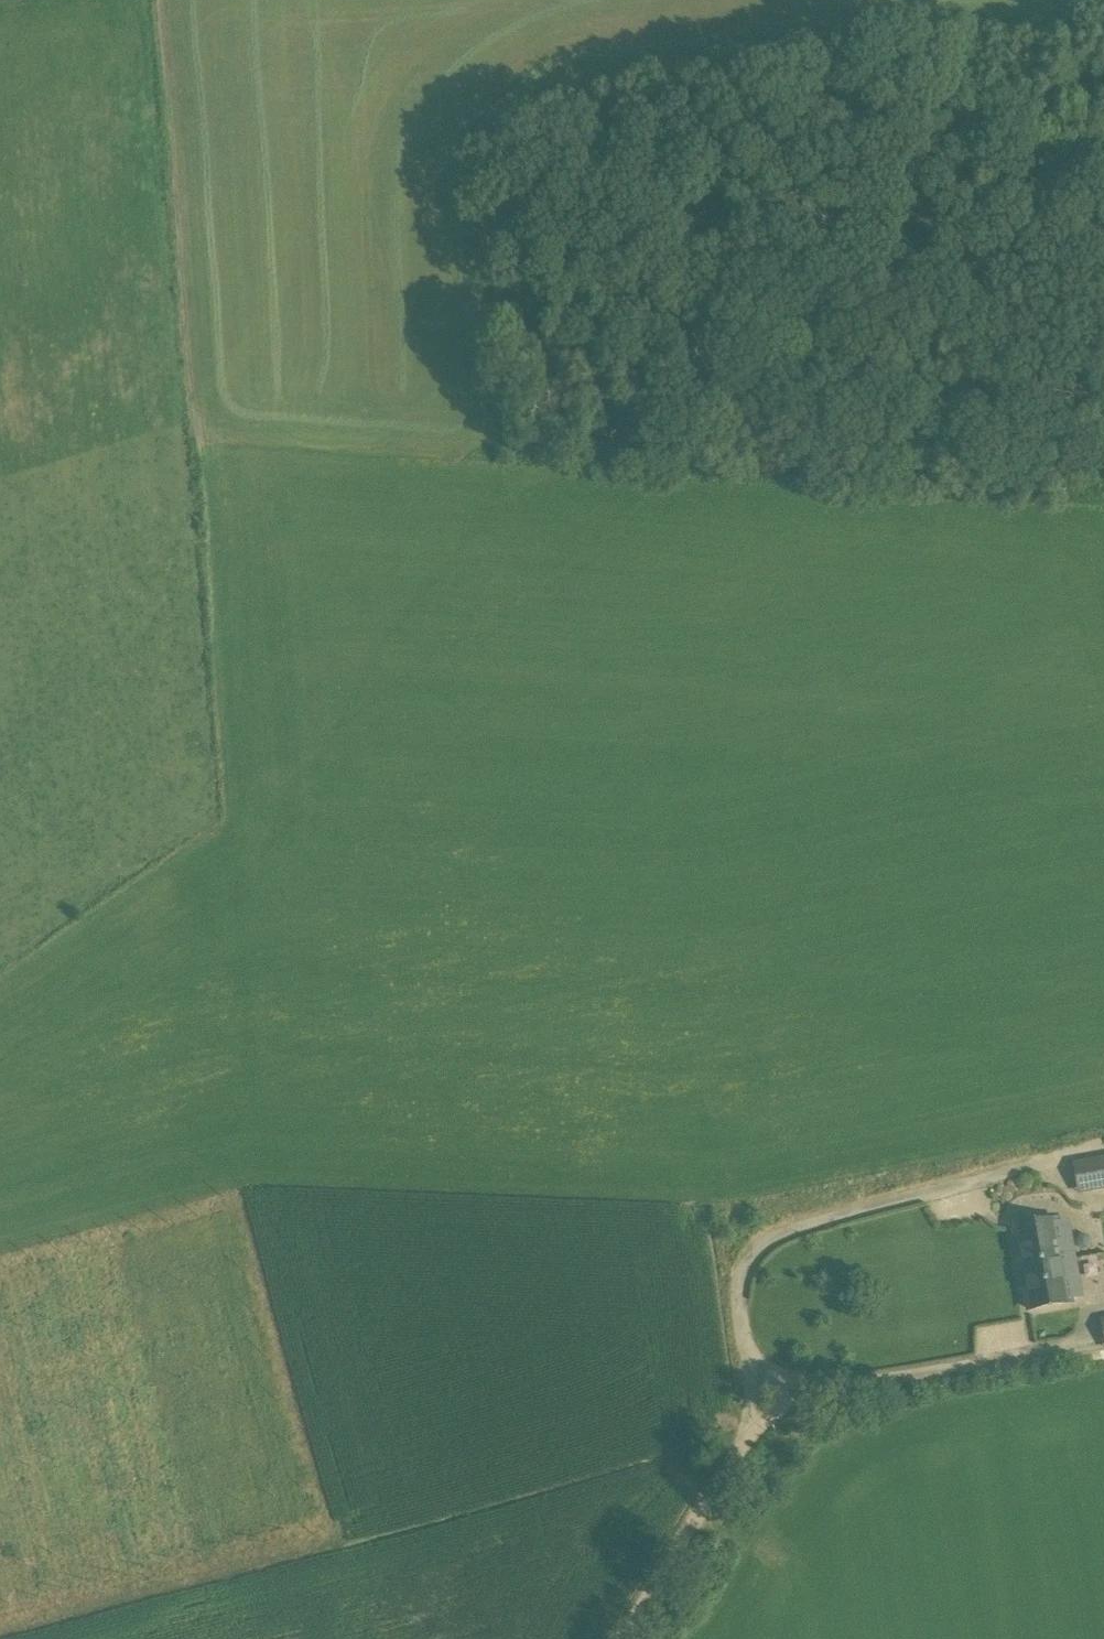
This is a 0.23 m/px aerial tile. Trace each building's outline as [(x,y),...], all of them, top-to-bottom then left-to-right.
[(1093,1158),(1099,1190),(1103,1189),(1103,1156),(1093,1158)] [(1016,1227),(1023,1268),(1075,1259),(1069,1222),(1058,1224),(1057,1219),(1016,1227)] [(1075,1259),(1023,1268),(1031,1309),(1072,1302),(1071,1297),(1082,1295),(1075,1259)]
